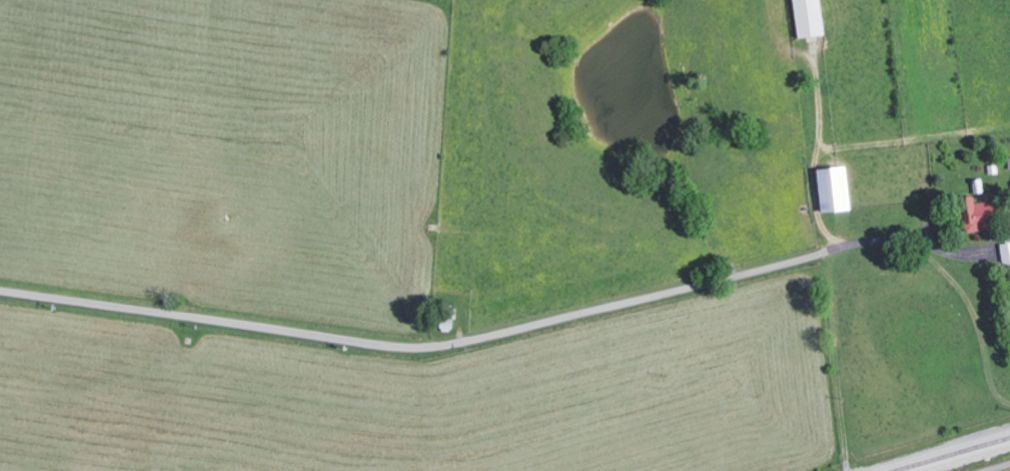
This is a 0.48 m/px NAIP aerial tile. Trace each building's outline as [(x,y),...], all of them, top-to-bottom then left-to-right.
[(821,170),(826,213),(855,209),(850,166),(821,170)] [(1000,230),(1000,215),(981,216),(980,208),(970,208),(971,231),(1000,230)]
